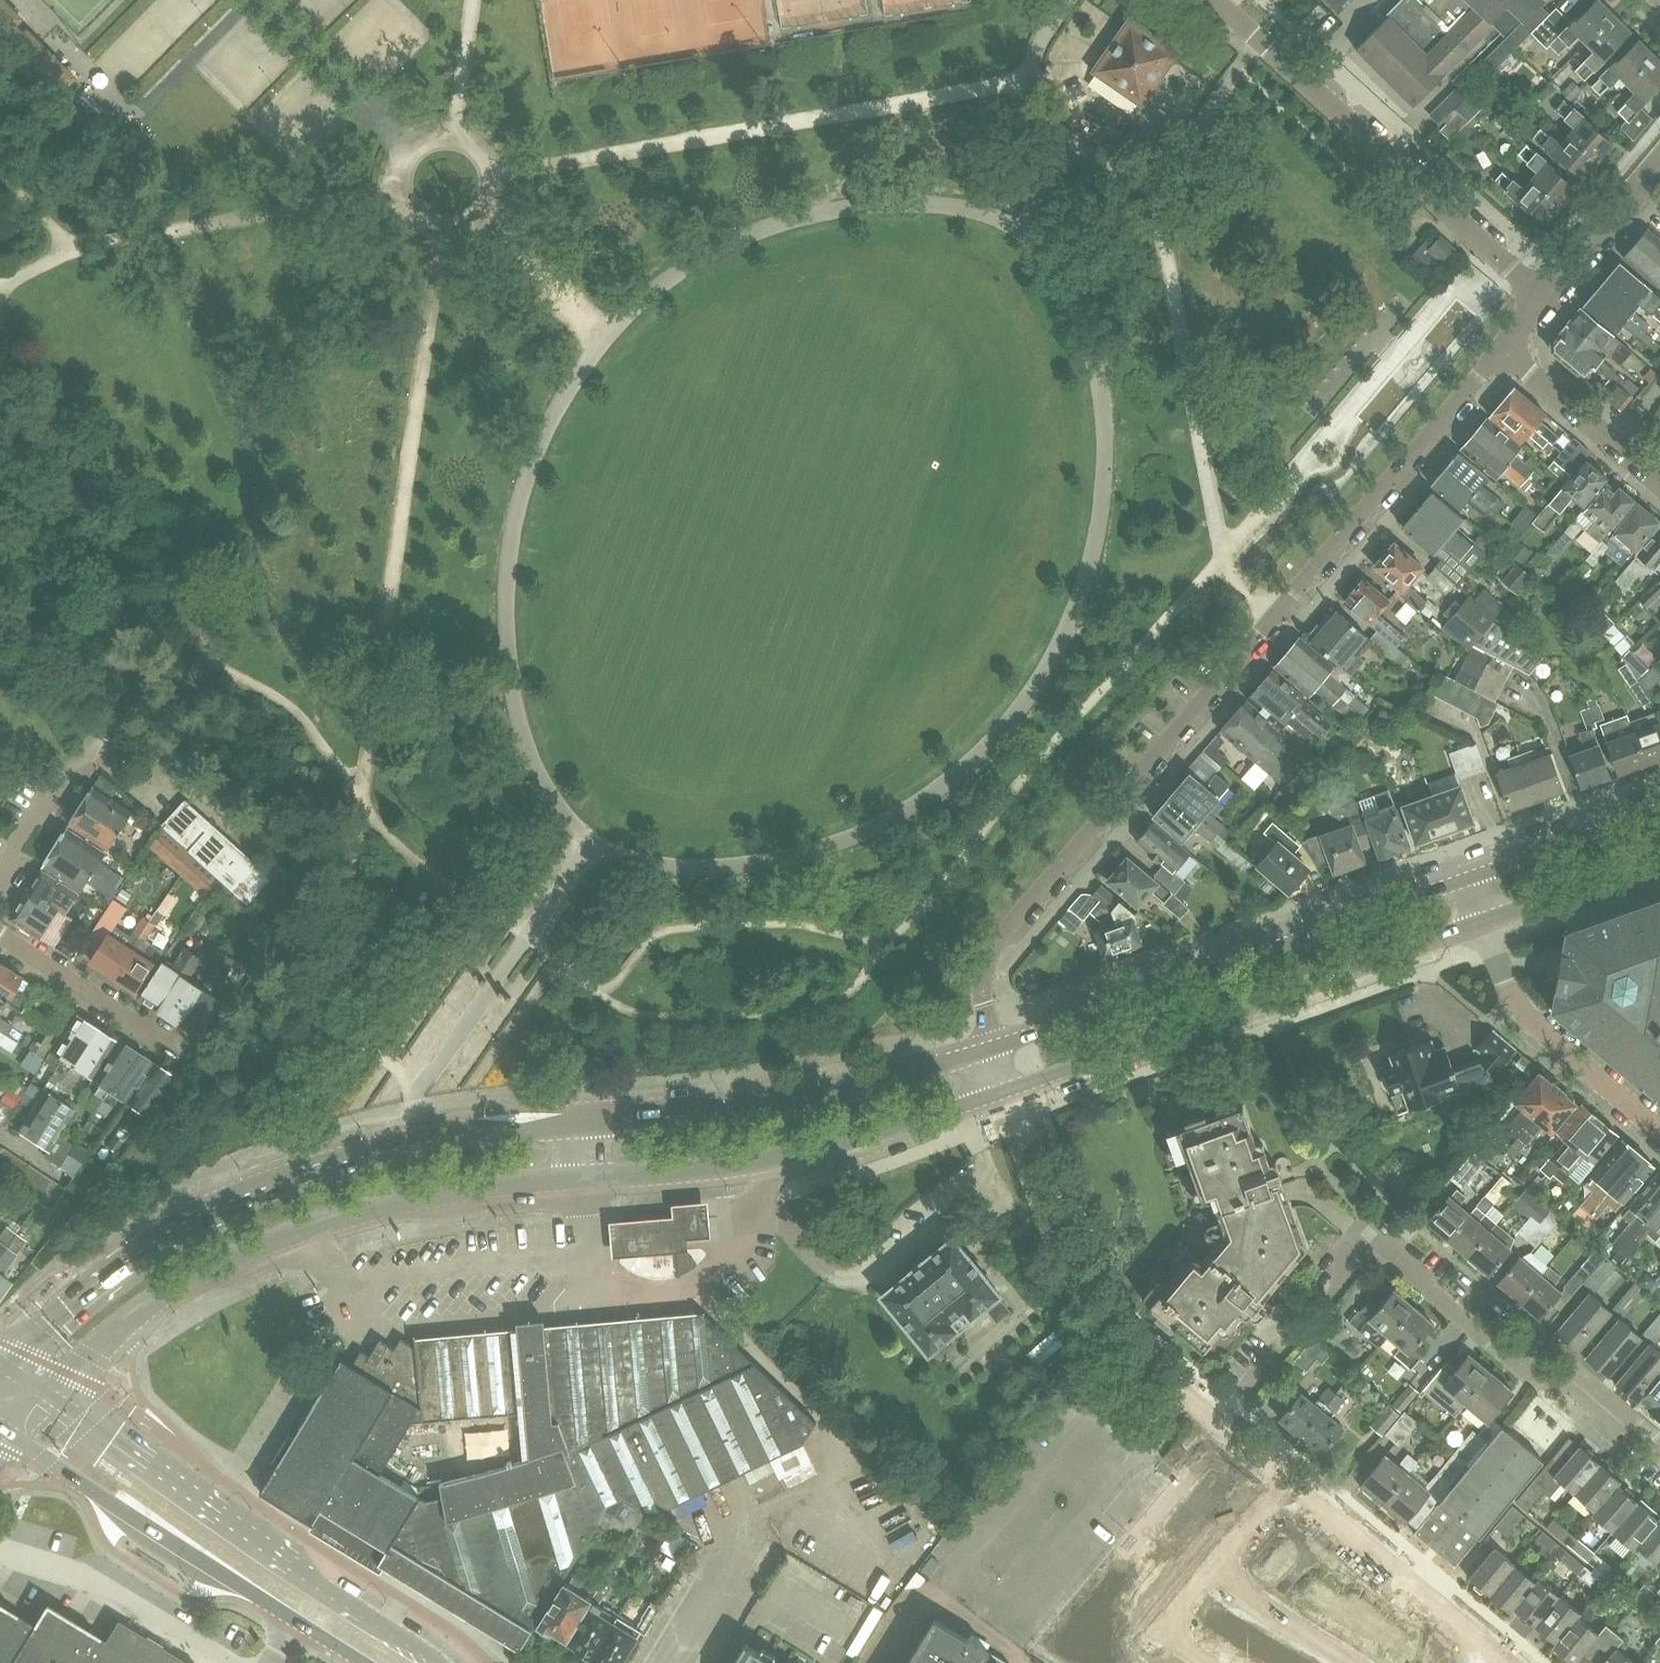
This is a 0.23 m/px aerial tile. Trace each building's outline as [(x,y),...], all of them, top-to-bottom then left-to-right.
[(2,0),(0,0),(0,38),(8,46),(3,52),(46,95),(71,70),(28,26),(24,31),(9,16),(13,12),(2,0)] [(1355,48),(1412,106),(1445,73),(1495,24),(1503,31),(1520,14),(1522,17),(1539,0),(1399,0),(1387,12),(1389,15),(1355,48)] [(1577,35),(1586,43),(1614,15),(1604,5),(1601,7),(1595,1),(1580,17),(1578,15),(1569,24),(1555,10),(1549,16),(1530,34),(1545,49),(1549,46),(1558,55),(1577,35)] [(1540,7),(1428,116),(1437,126),(1442,121),(1453,110),(1530,34),(1549,16),(1540,7)] [(1623,24),(1614,15),(1586,43),(1594,52),(1574,71),(1584,80),(1613,51),(1612,49),(1628,33),(1621,27),(1623,24)] [(1177,53),(1130,20),(1118,38),(1112,38),(1106,46),(1108,52),(1095,70),(1142,103),(1177,53)] [(1627,84),(1655,56),(1645,46),(1643,49),(1636,42),(1620,58),(1619,56),(1590,86),(1599,95),(1618,76),(1627,84)] [(1655,56),(1627,84),(1635,92),(1616,111),(1626,121),(1620,128),(1633,140),(1651,119),(1639,107),(1654,91),(1653,90),(1659,83),(1659,61),(1655,56)] [(1506,58),(1497,69),(1506,77),(1515,67),(1506,58)] [(1493,75),(1479,89),(1489,99),(1503,84),(1493,75)] [(1572,80),(1563,91),(1571,99),(1581,88),(1572,80)] [(1507,85),(1502,90),(1509,95),(1513,90),(1507,85)] [(1454,111),(1457,113),(1467,122),(1483,104),(1471,94),(1454,111)] [(1568,137),(1599,163),(1607,153),(1604,151),(1610,144),(1594,130),(1595,128),(1562,100),(1553,110),(1575,129),(1568,137)] [(1583,110),(1592,119),(1602,108),(1600,106),(1586,107),(1583,110)] [(1467,122),(1457,113),(1440,132),(1450,141),(1467,122)] [(1589,173),(1599,163),(1568,137),(1561,146),(1539,127),(1530,138),(1563,166),(1564,164),(1581,178),(1587,171),(1589,173)] [(1513,146),(1519,152),(1525,144),(1519,139),(1521,136),(1513,129),(1504,139),(1513,146)] [(1531,181),(1561,207),(1570,196),(1568,194),(1573,188),(1557,174),(1558,173),(1525,144),(1519,152),(1517,154),(1538,173),(1531,181)] [(1552,217),(1561,207),(1531,181),(1524,190),(1502,171),(1494,181),(1527,209),(1528,208),(1544,222),(1550,215),(1552,217)] [(1636,243),(1659,264),(1659,239),(1648,229),(1636,243)] [(1455,251),(1439,236),(1431,245),(1425,240),(1410,256),(1426,270),(1437,258),(1443,263),(1455,251)] [(1623,258),(1655,285),(1659,280),(1659,264),(1636,243),(1623,258)] [(1658,308),(1659,306),(1659,297),(1619,262),(1608,276),(1640,304),(1659,321),(1659,310),(1658,308)] [(1640,304),(1608,276),(1595,291),(1644,333),(1648,329),(1645,327),(1647,324),(1633,312),(1640,304)] [(1653,340),(1644,333),(1595,291),(1583,305),(1616,333),(1622,325),(1647,347),(1653,340)] [(1580,308),(1568,322),(1601,349),(1606,353),(1620,366),(1632,353),(1580,308)] [(1568,322),(1558,334),(1609,378),(1615,372),(1600,360),(1606,353),(1601,349),(1568,322)] [(1599,390),(1609,378),(1558,334),(1550,342),(1551,349),(1599,390)] [(1619,387),(1630,396),(1638,387),(1627,378),(1619,387)] [(1620,409),(1630,396),(1619,387),(1615,383),(1605,396),(1620,409)] [(1501,402),(1548,441),(1552,444),(1559,436),(1541,420),(1545,415),(1514,387),(1501,402)] [(1548,441),(1501,402),(1489,416),(1521,444),(1528,436),(1543,448),(1548,441)] [(1486,419),(1474,433),(1531,483),(1532,481),(1533,483),(1539,477),(1515,456),(1521,449),(1486,419)] [(1474,433),(1461,449),(1495,479),(1502,471),(1520,487),(1521,486),(1525,490),(1531,483),(1474,433)] [(1558,477),(1564,483),(1571,475),(1570,475),(1589,453),(1572,438),(1548,467),(1558,476),(1558,477)] [(1457,453),(1444,468),(1490,507),(1496,512),(1503,504),(1481,485),(1487,478),(1457,453)] [(1572,498),(1582,507),(1607,478),(1604,476),(1604,474),(1599,469),(1595,469),(1586,461),(1571,479),(1570,478),(1532,523),(1543,532),(1572,498)] [(1482,516),(1490,507),(1444,468),(1431,485),(1460,510),(1467,502),(1482,516)] [(1564,483),(1558,477),(1545,491),(1552,497),(1564,483)] [(1582,511),(1560,537),(1569,544),(1583,528),(1597,540),(1599,542),(1599,541),(1607,532),(1634,501),(1630,498),(1631,494),(1626,489),(1621,490),(1618,488),(1614,492),(1607,485),(1596,498),(1584,512),(1582,511)] [(1550,499),(1541,490),(1533,499),(1542,507),(1550,499)] [(1433,492),(1418,510),(1466,551),(1474,542),(1456,527),(1464,518),(1433,492)] [(1609,539),(1618,546),(1630,556),(1659,522),(1656,519),(1655,516),(1651,511),(1647,512),(1638,504),(1614,532),(1614,533),(1609,539)] [(1418,510),(1403,527),(1434,554),(1442,545),(1459,559),(1466,551),(1418,510)] [(1523,511),(1511,525),(1521,533),(1534,519),(1523,511)] [(1508,549),(1521,533),(1511,525),(1497,540),(1508,549)] [(1632,560),(1615,579),(1626,589),(1645,568),(1643,566),(1646,564),(1658,574),(1659,572),(1659,528),(1632,560)] [(1532,552),(1518,539),(1507,551),(1522,564),(1532,552)] [(1609,546),(1606,543),(1603,540),(1586,559),(1594,565),(1609,546)] [(1389,584),(1419,609),(1427,601),(1426,600),(1412,588),(1407,587),(1423,567),(1394,543),(1393,545),(1392,544),(1390,543),(1389,543),(1387,543),(1386,543),(1384,544),(1383,545),(1382,546),(1381,547),(1380,548),(1380,550),(1380,551),(1380,553),(1381,554),(1381,556),(1383,557),(1375,566),(1392,580),(1389,584)] [(1501,580),(1515,593),(1531,575),(1517,563),(1501,580)] [(1390,600),(1380,592),(1364,579),(1362,581),(1358,580),(1352,588),(1353,592),(1345,601),(1384,634),(1398,646),(1406,636),(1378,613),(1390,600)] [(1639,600),(1645,606),(1659,592),(1659,580),(1639,600)] [(1497,616),(1505,606),(1484,588),(1475,598),(1497,616)] [(1468,595),(1460,604),(1455,599),(1443,612),(1449,617),(1441,626),(1466,648),(1494,617),(1468,595)] [(1427,601),(1419,609),(1429,617),(1437,607),(1427,598),(1426,600),(1427,601)] [(1585,613),(1603,632),(1614,621),(1596,603),(1585,613)] [(1496,620),(1510,632),(1521,620),(1507,608),(1496,620)] [(1323,628),(1312,641),(1341,666),(1352,675),(1364,661),(1357,654),(1353,651),(1365,638),(1366,635),(1355,625),(1338,610),(1330,620),(1323,628)] [(1493,621),(1472,645),(1492,655),(1513,667),(1530,675),(1543,655),(1493,621)] [(1614,624),(1603,634),(1614,646),(1625,636),(1614,624)] [(1399,667),(1408,657),(1377,630),(1369,639),(1399,667)] [(1301,637),(1288,652),(1348,703),(1355,695),(1329,673),(1334,666),(1301,637)] [(1472,645),(1466,657),(1506,678),(1513,667),(1492,655),(1472,645)] [(1316,689),(1334,705),(1342,711),(1348,703),(1288,652),(1276,667),(1310,696),(1316,689)] [(1460,668),(1500,690),(1506,678),(1466,657),(1460,668)] [(1639,659),(1630,668),(1638,679),(1649,669),(1639,659)] [(1638,680),(1646,693),(1659,678),(1659,672),(1653,665),(1638,680)] [(1473,691),(1484,696),(1494,701),(1500,690),(1460,668),(1454,680),(1464,686),(1473,691)] [(1273,670),(1261,685),(1312,729),(1322,737),(1331,726),(1322,718),(1320,721),(1302,705),(1307,699),(1273,670)] [(1431,693),(1454,705),(1464,686),(1454,680),(1445,675),(1431,693)] [(1638,683),(1631,688),(1643,707),(1650,702),(1638,683)] [(1261,685),(1249,699),(1282,727),(1287,721),(1306,737),(1312,729),(1261,685)] [(1473,691),(1464,686),(1454,705),(1477,718),(1480,727),(1488,723),(1493,715),(1479,707),(1484,696),(1473,691)] [(1499,704),(1494,701),(1484,696),(1479,707),(1493,715),(1499,704)] [(1589,706),(1589,707),(1595,722),(1605,718),(1599,703),(1597,704),(1595,697),(1587,700),(1589,706)] [(1247,702),(1234,716),(1295,768),(1302,760),(1277,739),(1283,733),(1247,702)] [(1602,755),(1592,727),(1596,726),(1595,722),(1589,707),(1589,706),(1580,709),(1587,729),(1579,732),(1585,749),(1570,755),(1581,786),(1610,776),(1602,755)] [(1629,722),(1644,764),(1659,758),(1659,723),(1657,724),(1653,713),(1629,722)] [(1601,724),(1603,731),(1615,765),(1618,773),(1644,764),(1629,722),(1626,715),(1601,724)] [(1292,781),(1299,772),(1295,768),(1234,716),(1222,730),(1260,762),(1259,766),(1267,774),(1271,772),(1282,781),(1287,776),(1292,781)] [(1328,742),(1337,750),(1350,734),(1341,726),(1328,742)] [(1327,742),(1321,750),(1330,758),(1336,750),(1327,742)] [(1476,743),(1462,748),(1471,775),(1486,770),(1476,743)] [(1471,775),(1462,748),(1449,753),(1458,780),(1471,775)] [(1532,749),(1520,753),(1536,800),(1548,796),(1549,798),(1559,794),(1560,791),(1563,790),(1549,753),(1536,758),(1532,749)] [(1525,804),(1536,800),(1520,753),(1508,757),(1511,767),(1497,772),(1506,796),(1510,809),(1513,808),(1516,810),(1526,806),(1525,804)] [(1313,759),(1308,764),(1317,772),(1321,766),(1313,759)] [(1208,812),(1220,798),(1231,785),(1217,773),(1206,786),(1192,774),(1177,792),(1185,799),(1182,801),(1231,843),(1236,836),(1208,812)] [(93,785),(112,797),(118,787),(99,775),(93,785)] [(1286,783),(1275,797),(1290,810),(1301,796),(1286,783)] [(93,785),(92,784),(69,822),(108,847),(132,809),(112,797),(93,785)] [(1460,784),(1432,794),(1445,832),(1457,828),(1461,830),(1470,827),(1471,823),(1474,822),(1460,784)] [(1334,871),(1364,861),(1360,851),(1375,846),(1366,819),(1353,802),(1342,788),(1331,792),(1328,798),(1334,816),(1341,819),(1344,826),(1306,839),(1308,842),(1304,843),(1318,864),(1330,860),(1334,871)] [(1389,790),(1353,802),(1366,819),(1375,846),(1378,856),(1380,855),(1384,857),(1391,854),(1393,850),(1395,850),(1395,849),(1408,844),(1396,809),(1394,803),(1389,790)] [(1196,826),(1213,840),(1231,856),(1237,848),(1231,843),(1182,801),(1185,799),(1177,792),(1155,816),(1183,840),(1196,826)] [(1432,837),(1445,832),(1432,794),(1402,805),(1415,843),(1418,842),(1421,844),(1431,841),(1432,837)] [(170,811),(160,822),(148,841),(204,893),(210,884),(216,873),(235,890),(247,901),(270,876),(183,797),(170,811)] [(1154,876),(1176,895),(1187,882),(1175,871),(1190,853),(1155,822),(1139,841),(1151,851),(1150,852),(1160,861),(1161,859),(1166,863),(1154,876)] [(1298,881),(1309,869),(1302,863),(1289,850),(1297,841),(1274,822),(1265,833),(1277,843),(1259,865),(1289,891),(1290,890),(1291,891),(1301,887),(1298,881)] [(67,826),(55,845),(119,887),(121,884),(125,878),(119,874),(120,873),(100,860),(105,851),(67,826)] [(119,887),(55,845),(44,863),(81,888),(87,880),(107,893),(103,899),(109,903),(119,887)] [(1188,905),(1176,895),(1154,876),(1147,871),(1145,873),(1129,858),(1120,868),(1118,866),(1110,875),(1112,877),(1110,880),(1140,905),(1154,888),(1158,891),(1156,893),(1165,901),(1164,903),(1182,918),(1191,909),(1188,905)] [(42,867),(11,917),(42,937),(59,910),(65,914),(80,892),(42,867)] [(1103,884),(1102,883),(1093,894),(1085,892),(1083,892),(1082,893),(1080,894),(1069,907),(1084,919),(1091,911),(1107,926),(1096,930),(1104,957),(1124,949),(1125,952),(1140,946),(1139,944),(1142,943),(1133,918),(1136,914),(1102,885),(1103,884)] [(122,888),(117,897),(126,903),(132,893),(122,888)] [(239,911),(247,901),(235,890),(228,901),(239,911)] [(1566,930),(1553,1008),(1659,1099),(1659,897),(1566,930)] [(150,917),(113,975),(136,991),(155,963),(163,951),(150,943),(144,939),(145,937),(154,923),(158,925),(165,914),(156,908),(150,917)] [(110,933),(109,932),(90,960),(113,975),(150,917),(144,913),(130,935),(116,925),(110,933)] [(163,960),(141,994),(140,996),(158,1008),(182,972),(180,971),(194,951),(185,945),(172,965),(163,960)] [(202,956),(194,951),(180,971),(182,972),(158,1008),(157,1009),(180,1023),(181,1022),(203,986),(203,985),(189,976),(202,956)] [(224,952),(203,985),(203,986),(181,1022),(199,1034),(223,998),(213,992),(234,959),(224,952)] [(5,1000),(21,1010),(27,1001),(19,996),(11,991),(20,977),(21,976),(0,962),(0,996),(5,1000)] [(53,1095),(60,1085),(96,1026),(77,1014),(52,1051),(63,1058),(50,1079),(43,1089),(45,1090),(53,1095)] [(7,1033),(12,1025),(0,1017),(0,1029),(7,1033)] [(115,1038),(96,1026),(60,1085),(68,1091),(82,1070),(91,1076),(115,1038)] [(1493,1076),(1515,1048),(1492,1028),(1475,1049),(1482,1054),(1480,1056),(1452,1066),(1444,1044),(1435,1047),(1432,1038),(1389,1054),(1391,1059),(1382,1062),(1381,1065),(1384,1073),(1382,1074),(1381,1080),(1383,1086),(1388,1091),(1390,1090),(1398,1112),(1448,1094),(1447,1092),(1493,1076)] [(1,1043),(11,1050),(18,1040),(7,1033),(0,1029),(0,1043),(1,1043)] [(87,1101),(97,1108),(135,1051),(119,1041),(94,1080),(99,1083),(87,1101)] [(151,1062),(135,1051),(97,1108),(106,1114),(118,1095),(126,1100),(151,1062)] [(122,1124),(114,1135),(116,1136),(123,1141),(130,1131),(131,1131),(131,1130),(170,1075),(171,1075),(154,1064),(128,1101),(134,1105),(121,1124),(122,1124)] [(1506,1129),(1515,1137),(1558,1089),(1550,1082),(1550,1078),(1544,1073),(1541,1074),(1539,1073),(1514,1101),(1524,1109),(1506,1129)] [(9,1088),(1,1100),(13,1108),(18,1100),(21,1096),(12,1090),(9,1088)] [(1565,1095),(1558,1089),(1515,1137),(1524,1144),(1541,1124),(1551,1132),(1576,1103),(1574,1101),(1574,1098),(1569,1093),(1565,1095)] [(74,1109),(53,1095),(45,1090),(38,1100),(32,1109),(19,1130),(47,1149),(74,1109)] [(21,1096),(18,1100),(32,1109),(38,1100),(25,1092),(24,1091),(21,1096)] [(0,1101),(0,1124),(2,1125),(13,1108),(1,1100),(0,1101)] [(1289,1196),(1284,1184),(1284,1182),(1277,1164),(1276,1163),(1276,1161),(1275,1160),(1274,1159),(1272,1159),(1270,1160),(1264,1143),(1262,1141),(1260,1140),(1259,1140),(1257,1141),(1244,1104),(1208,1118),(1206,1113),(1186,1120),(1187,1125),(1168,1132),(1173,1147),(1171,1147),(1170,1148),(1169,1149),(1168,1150),(1168,1152),(1168,1153),(1168,1155),(1168,1156),(1168,1157),(1172,1166),(1165,1168),(1171,1186),(1178,1184),(1190,1219),(1184,1218),(1182,1231),(1187,1232),(1168,1255),(1163,1250),(1152,1263),(1157,1267),(1150,1275),(1149,1277),(1148,1278),(1148,1280),(1148,1281),(1148,1283),(1149,1284),(1149,1285),(1150,1286),(1141,1297),(1157,1311),(1154,1315),(1170,1329),(1174,1325),(1203,1349),(1219,1329),(1220,1330),(1222,1331),(1224,1331),(1227,1329),(1242,1312),(1243,1313),(1244,1314),(1246,1314),(1248,1313),(1250,1312),(1263,1297),(1307,1246),(1293,1208),(1292,1206),(1289,1196)] [(1549,1177),(1552,1174),(1599,1119),(1581,1104),(1556,1132),(1565,1140),(1550,1158),(1540,1169),(1549,1177)] [(1616,1134),(1599,1119),(1552,1174),(1560,1181),(1567,1173),(1578,1183),(1590,1168),(1591,1163),(1616,1134)] [(116,1136),(107,1146),(113,1152),(123,1141),(116,1136)] [(1587,1211),(1593,1204),(1638,1152),(1622,1139),(1591,1175),(1583,1184),(1591,1191),(1585,1198),(1580,1205),(1587,1211)] [(70,1148),(67,1153),(60,1164),(59,1165),(74,1176),(86,1159),(91,1151),(75,1140),(70,1148)] [(60,1164),(67,1153),(53,1143),(45,1154),(60,1164)] [(1503,1153),(1490,1144),(1482,1155),(1495,1164),(1503,1153)] [(3,1174),(17,1153),(4,1145),(0,1151),(0,1172),(3,1174)] [(1653,1166),(1638,1152),(1593,1204),(1587,1211),(1595,1217),(1600,1211),(1607,1203),(1615,1210),(1622,1201),(1653,1166)] [(29,1162),(17,1153),(3,1174),(15,1182),(29,1162)] [(1463,1187),(1480,1167),(1469,1157),(1463,1164),(1451,1178),(1463,1187)] [(28,1191),(42,1171),(29,1162),(15,1182),(28,1191)] [(1659,1202),(1659,1171),(1659,1170),(1630,1205),(1630,1206),(1622,1216),(1629,1222),(1603,1253),(1611,1259),(1620,1249),(1659,1202)] [(54,1179),(42,1171),(28,1191),(40,1200),(54,1179)] [(67,1186),(80,1196),(88,1187),(74,1176),(67,1186)] [(67,1188),(54,1179),(40,1200),(53,1208),(67,1188)] [(1501,1196),(1492,1188),(1476,1206),(1485,1214),(1501,1196)] [(1428,1220),(1448,1237),(1469,1213),(1459,1204),(1466,1197),(1456,1189),(1450,1196),(1449,1196),(1428,1220)] [(1620,1249),(1628,1255),(1646,1233),(1655,1241),(1659,1235),(1659,1202),(1620,1249)] [(1448,1237),(1468,1255),(1489,1231),(1478,1221),(1485,1214),(1476,1206),(1469,1213),(1448,1237)] [(1551,1208),(1543,1217),(1526,1237),(1536,1245),(1560,1217),(1555,1212),(1551,1208)] [(632,1229),(610,1230),(612,1256),(677,1251),(676,1240),(702,1239),(699,1209),(631,1214),(632,1229)] [(1518,1230),(1526,1237),(1543,1217),(1535,1210),(1518,1230)] [(1514,1237),(1496,1222),(1489,1231),(1468,1255),(1488,1273),(1510,1249),(1514,1237)] [(15,1232),(6,1225),(0,1234),(0,1254),(15,1232)] [(9,1280),(7,1279),(1,1273),(25,1239),(15,1232),(0,1254),(0,1292),(9,1280)] [(957,1329),(982,1308),(986,1305),(997,1320),(1010,1309),(998,1294),(1000,1293),(953,1236),(882,1294),(929,1351),(957,1329)] [(679,1250),(681,1272),(685,1271),(692,1267),(698,1262),(687,1250),(679,1250)] [(1498,1280),(1519,1299),(1548,1264),(1535,1254),(1531,1251),(1519,1257),(1498,1280)] [(1590,1275),(1583,1282),(1595,1292),(1617,1266),(1606,1256),(1590,1275)] [(1548,1264),(1519,1299),(1539,1316),(1560,1293),(1552,1285),(1561,1275),(1548,1264)] [(1574,1293),(1583,1282),(1590,1275),(1580,1266),(1564,1285),(1574,1293)] [(1646,1291),(1635,1281),(1612,1307),(1623,1317),(1646,1291)] [(1379,1345),(1389,1334),(1414,1306),(1393,1288),(1377,1306),(1368,1299),(1360,1308),(1369,1317),(1359,1327),(1379,1345)] [(1610,1311),(1588,1292),(1556,1330),(1578,1348),(1610,1311)] [(1400,1344),(1396,1349),(1392,1353),(1410,1369),(1410,1368),(1418,1359),(1419,1358),(1427,1349),(1418,1341),(1433,1323),(1414,1306),(1389,1334),(1400,1344)] [(702,1310),(414,1335),(414,1345),(401,1336),(393,1347),(379,1339),(369,1355),(360,1349),(352,1363),(341,1358),(260,1491),(314,1524),(314,1523),(322,1509),(387,1549),(378,1564),(519,1650),(524,1643),(545,1605),(598,1521),(606,1507),(621,1498),(645,1512),(651,1515),(677,1503),(682,1513),(704,1502),(699,1492),(804,1441),(817,1420),(702,1310)] [(1643,1333),(1654,1343),(1659,1336),(1659,1312),(1643,1333)] [(1326,1336),(1339,1322),(1330,1314),(1317,1328),(1326,1336)] [(1640,1336),(1618,1318),(1586,1356),(1608,1374),(1640,1336)] [(1025,1355),(1039,1372),(1067,1348),(1054,1331),(1025,1355)] [(1312,1340),(1304,1348),(1318,1359),(1322,1363),(1330,1354),(1324,1349),(1312,1340)] [(1659,1376),(1659,1353),(1649,1343),(1617,1381),(1639,1400),(1641,1398),(1659,1376)] [(1443,1384),(1465,1403),(1490,1371),(1469,1353),(1450,1376),(1443,1384)] [(1513,1390),(1490,1371),(1465,1403),(1487,1421),(1490,1417),(1513,1390)] [(1641,1398),(1650,1407),(1648,1408),(1651,1411),(1651,1414),(1655,1417),(1658,1416),(1659,1418),(1659,1376),(1641,1398)] [(1410,1384),(1391,1405),(1400,1413),(1419,1392),(1410,1384)] [(1280,1416),(1301,1434),(1337,1392),(1330,1386),(1320,1397),(1319,1396),(1314,1401),(1302,1391),(1280,1416)] [(1344,1398),(1337,1392),(1301,1434),(1321,1451),(1343,1426),(1331,1416),(1336,1410),(1334,1409),(1344,1398)] [(1381,1435),(1400,1414),(1387,1404),(1369,1425),(1381,1435)] [(1398,1445),(1418,1422),(1404,1410),(1384,1433),(1398,1445)] [(1542,1460),(1501,1426),(1450,1487),(1436,1505),(1413,1532),(1453,1566),(1542,1460)] [(1473,1429),(1454,1452),(1467,1463),(1486,1440),(1473,1429)] [(1549,1495),(1560,1482),(1573,1492),(1599,1462),(1578,1444),(1569,1437),(1551,1457),(1515,1500),(1526,1510),(1543,1490),(1549,1495)] [(1188,1449),(1178,1442),(1178,1441),(1165,1457),(1174,1465),(1188,1449)] [(1360,1484),(1383,1503),(1408,1472),(1418,1461),(1408,1452),(1398,1464),(1385,1453),(1360,1484)] [(1448,1485),(1467,1463),(1454,1452),(1435,1474),(1448,1485)] [(1573,1492),(1594,1510),(1616,1484),(1619,1480),(1599,1462),(1573,1492)] [(1435,1474),(1425,1486),(1408,1472),(1383,1503),(1404,1521),(1425,1496),(1436,1505),(1450,1487),(1448,1485),(1435,1474)] [(1616,1484),(1594,1510),(1591,1514),(1611,1532),(1637,1501),(1616,1484)] [(610,1528),(616,1517),(635,1529),(645,1512),(621,1498),(606,1507),(598,1521),(610,1528)] [(1632,1549),(1635,1545),(1658,1519),(1652,1514),(1655,1510),(1641,1499),(1642,1498),(1641,1498),(1637,1502),(1637,1501),(1611,1532),(1632,1549)] [(1524,1513),(1512,1503),(1495,1524),(1506,1534),(1524,1513)] [(1567,1544),(1574,1535),(1553,1517),(1545,1526),(1567,1544)] [(1658,1519),(1635,1545),(1657,1564),(1659,1566),(1659,1517),(1658,1519)] [(1264,1525),(1250,1542),(1293,1577),(1321,1543),(1294,1522),(1281,1539),(1264,1525)] [(1536,1537),(1550,1548),(1557,1555),(1564,1548),(1542,1529),(1536,1537)] [(1587,1561),(1594,1553),(1574,1535),(1567,1544),(1587,1561)] [(1515,1563),(1494,1546),(1469,1576),(1490,1593),(1515,1563)] [(1564,1548),(1557,1555),(1577,1573),(1584,1565),(1564,1548)] [(1606,1580),(1615,1570),(1594,1553),(1587,1561),(1594,1567),(1592,1569),(1606,1580)] [(1313,1565),(1299,1582),(1341,1617),(1369,1583),(1343,1562),(1330,1579),(1313,1565)] [(1513,1607),(1536,1581),(1515,1563),(1490,1593),(1511,1610),(1513,1607)] [(1584,1565),(1577,1573),(1597,1591),(1606,1580),(1592,1569),(1591,1571),(1584,1565)] [(548,1634),(551,1629),(566,1639),(590,1599),(576,1590),(577,1587),(584,1575),(577,1571),(569,1584),(566,1581),(538,1628),(548,1634)] [(1513,1607),(1534,1625),(1561,1594),(1540,1576),(1536,1581),(1513,1607)] [(567,1643),(591,1658),(618,1613),(604,1604),(603,1607),(598,1604),(612,1582),(605,1578),(598,1590),(598,1591),(567,1643)] [(1633,1608),(1638,1613),(1656,1592),(1645,1583),(1627,1604),(1633,1608)] [(1534,1625),(1554,1642),(1578,1614),(1581,1611),(1561,1594),(1534,1625)] [(846,1603),(858,1610),(863,1602),(851,1595),(846,1603)] [(1209,1597),(1185,1634),(1214,1652),(1225,1634),(1244,1646),(1256,1627),(1209,1597)] [(44,1602),(32,1622),(7,1662),(89,1662),(104,1639),(44,1602)] [(1362,1605),(1347,1622),(1390,1657),(1418,1623),(1392,1602),(1378,1619),(1362,1605)] [(32,1622),(0,1603),(0,1662),(7,1662),(32,1622)] [(636,1627),(632,1624),(633,1622),(618,1613),(591,1658),(600,1662),(621,1662),(640,1632),(645,1634),(652,1622),(650,1621),(658,1608),(650,1604),(636,1627)] [(1554,1642),(1552,1644),(1573,1662),(1574,1661),(1582,1652),(1590,1659),(1614,1631),(1605,1623),(1599,1631),(1578,1614),(1554,1642)] [(907,1662),(1009,1662),(935,1617),(907,1662)] [(141,1634),(116,1619),(104,1639),(89,1662),(189,1662),(141,1634)] [(1242,1662),(1308,1662),(1309,1661),(1262,1631),(1242,1662)] [(1590,1659),(1595,1662),(1636,1662),(1616,1646),(1623,1638),(1614,1631),(1590,1659)] [(1396,1662),(1397,1662),(1467,1662),(1441,1642),(1427,1659),(1410,1645),(1396,1662)] [(746,1644),(735,1662),(778,1662),(746,1644)] [(1156,1653),(1150,1662),(1172,1662),(1156,1653)]
